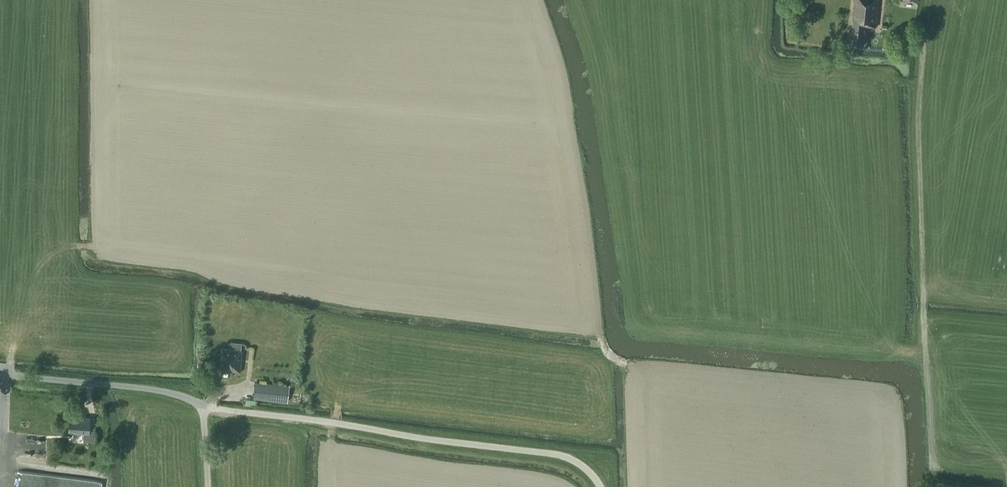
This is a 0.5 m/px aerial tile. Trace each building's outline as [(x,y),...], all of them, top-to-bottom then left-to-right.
[(879,0),(855,0),(853,20),(854,20),(852,44),(863,45),(865,26),(876,27),(879,0)] [(228,370),(240,371),(242,350),(221,348),(219,369),(222,369),(223,368),(229,368),(228,370)] [(287,401),(289,385),(255,381),(253,397),(287,401)] [(89,429),(90,417),(69,416),(68,432),(83,432),(83,441),(95,442),(95,430),(89,429)]
